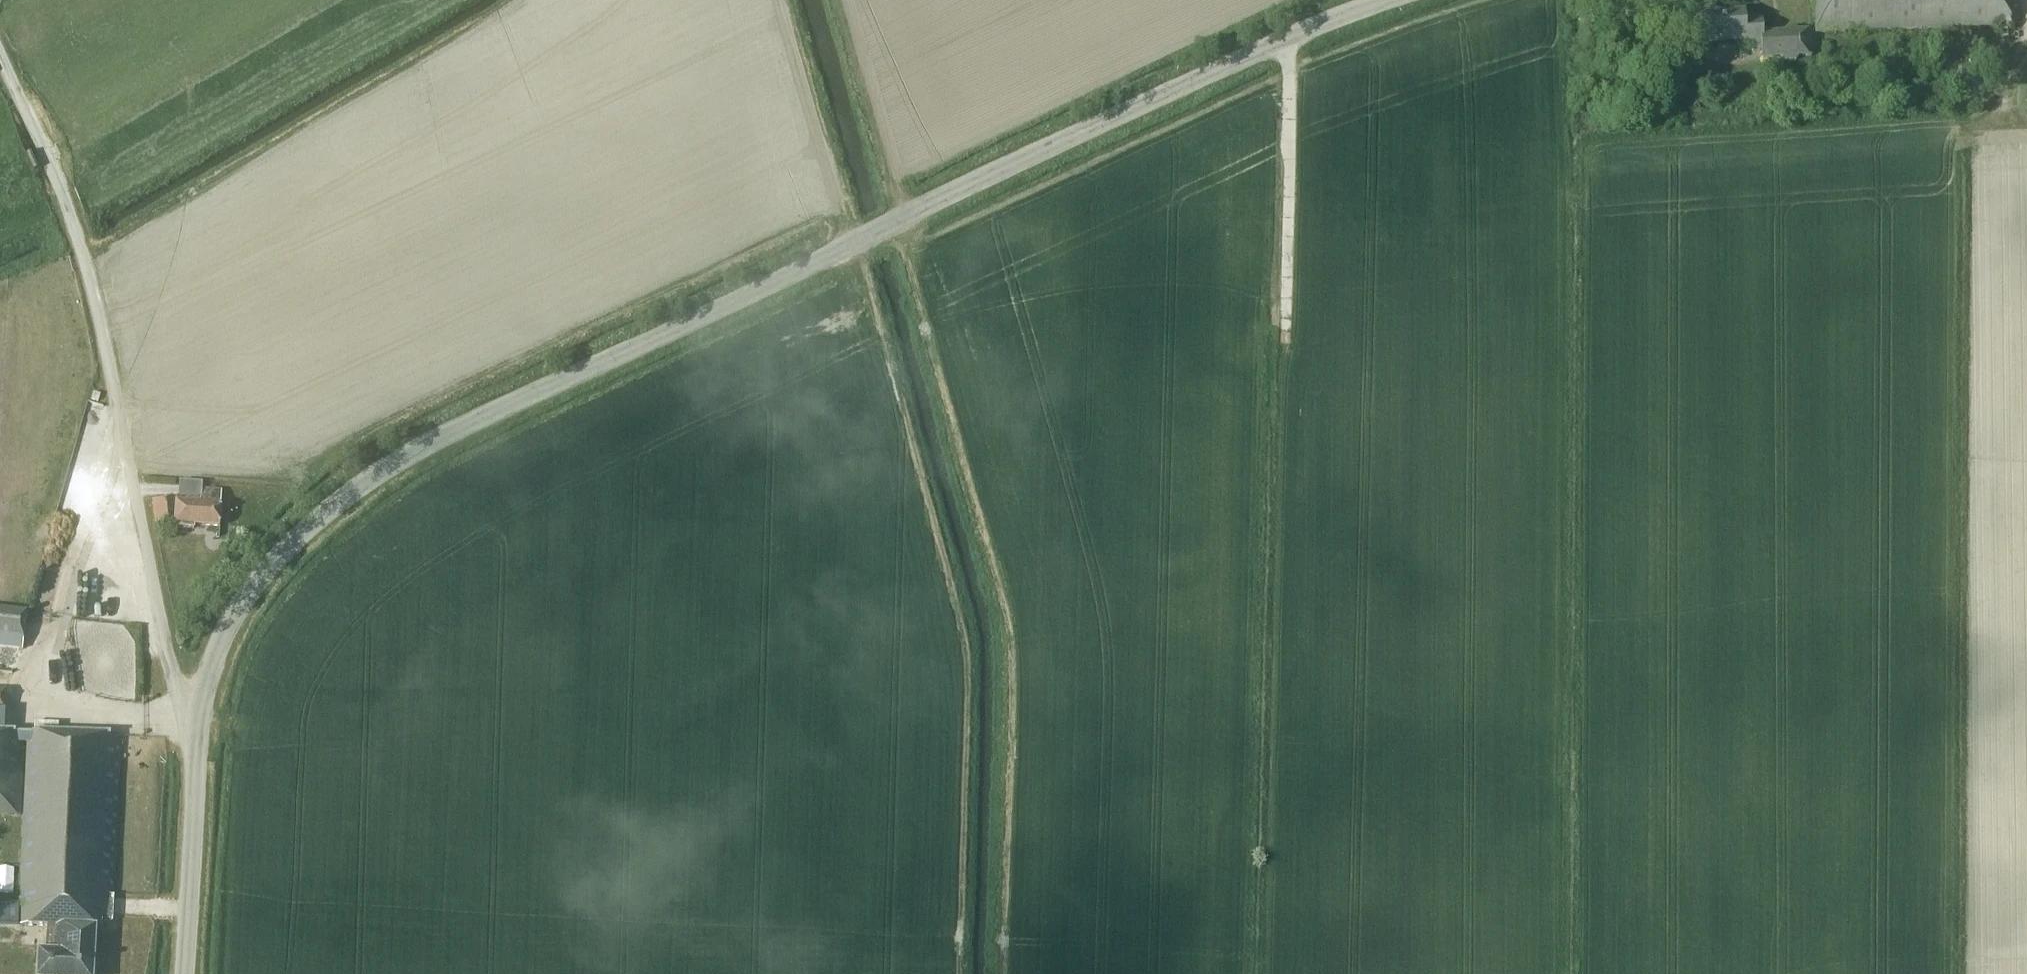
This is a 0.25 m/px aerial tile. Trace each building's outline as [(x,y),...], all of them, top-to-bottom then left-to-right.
[(2009,26),(2008,0),(1814,0),(1815,32),(2009,26)] [(1743,49),(1761,48),(1762,59),(1781,58),(1785,62),(1796,61),(1798,57),(1812,56),(1810,29),(1762,32),(1761,17),(1745,18),(1744,11),(1715,13),(1714,5),(1674,7),(1676,38),(1708,36),(1709,44),(1742,42),(1743,49)] [(221,504),(222,491),(201,489),(201,498),(176,497),(175,527),(194,528),(194,525),(220,527),(221,504)] [(27,612),(0,608),(0,646),(23,649),(27,612)] [(120,736),(0,731),(0,814),(24,815),(19,926),(49,927),(48,953),(39,952),(38,973),(93,973),(96,930),(101,930),(102,922),(112,923),(120,736)]
